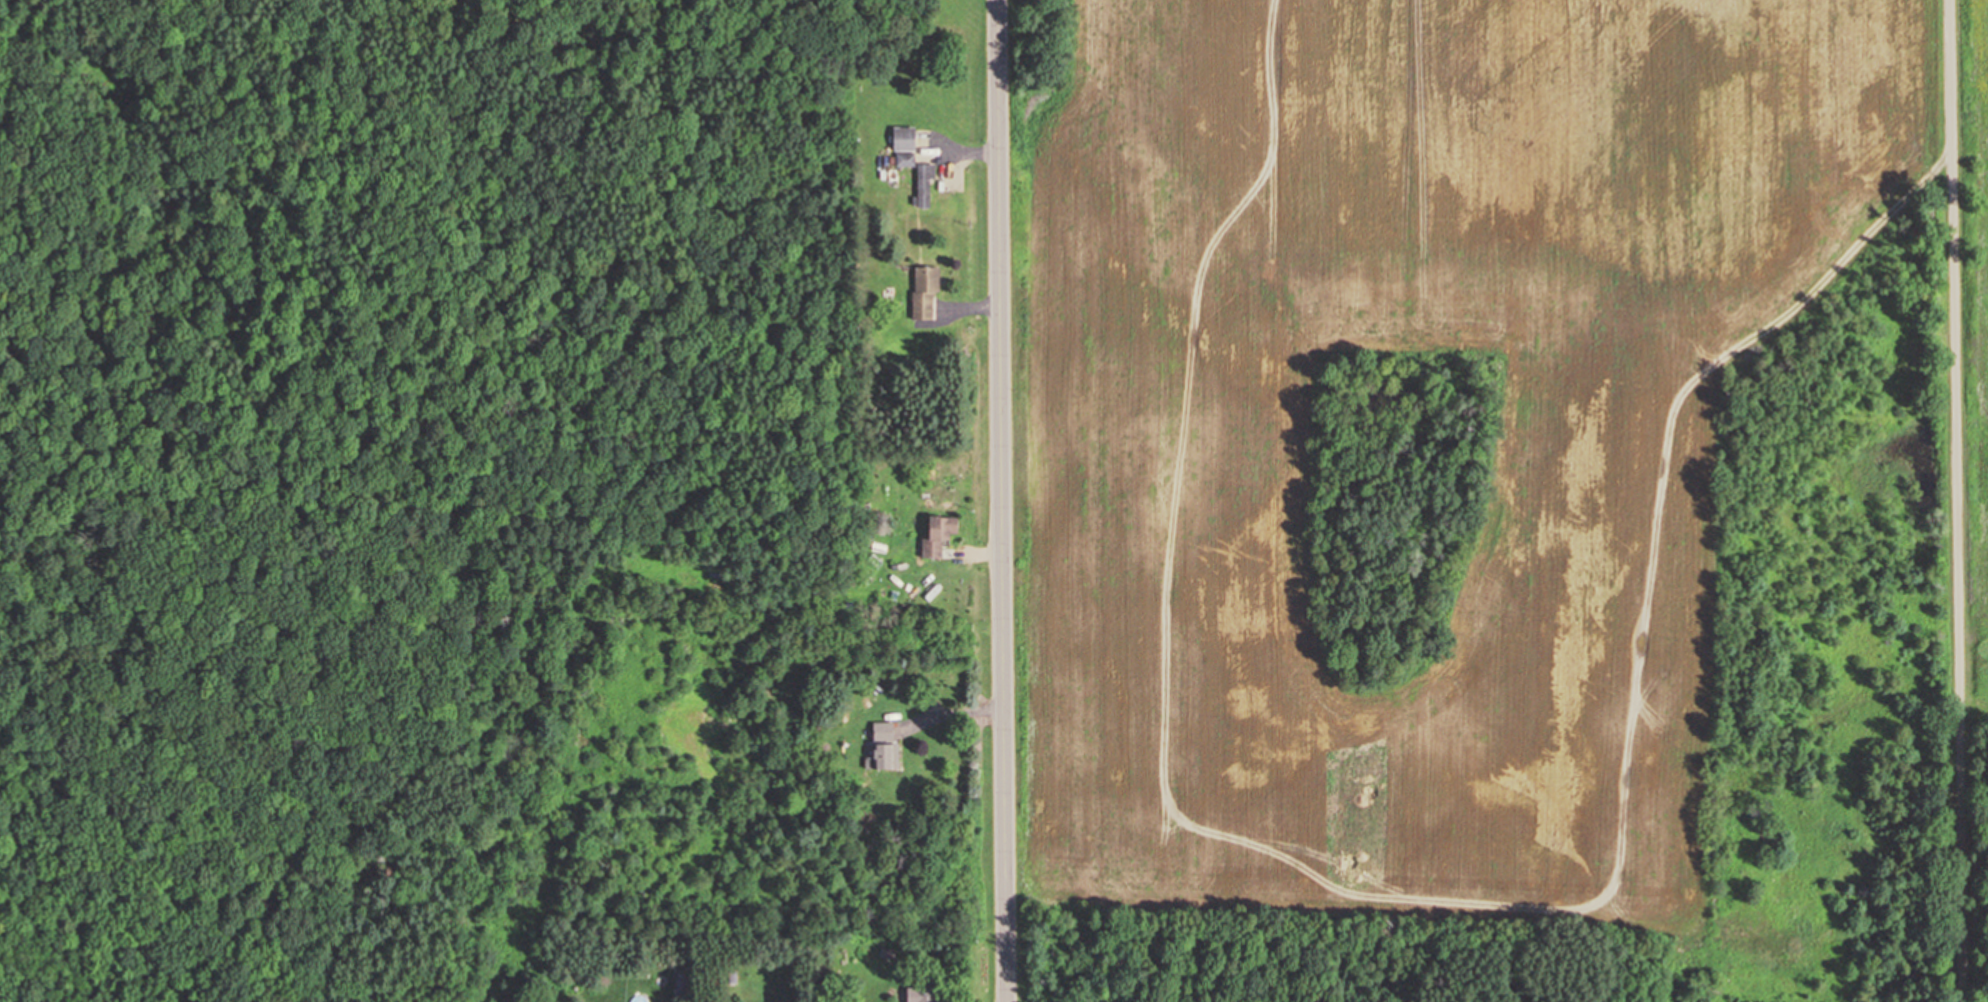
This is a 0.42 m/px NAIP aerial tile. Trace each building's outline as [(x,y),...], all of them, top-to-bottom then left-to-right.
[(914,150),(914,126),(892,126),(892,150),(914,150)] [(895,166),(914,166),(914,153),(895,153),(895,166)] [(929,178),(934,178),(934,163),(916,163),(916,207),(929,207),(929,178)] [(938,292),(938,266),(912,266),(912,319),(932,319),(932,292),(938,292)] [(956,533),(956,515),(925,515),(925,557),(940,557),(940,540),(948,540),(948,533),(956,533)] [(895,722),(871,722),(871,769),(895,769),(895,722)] [(886,949),(871,949),(870,963),(885,964),(886,949)] [(936,987),(904,987),(904,1001),(936,1001),(936,987)]
